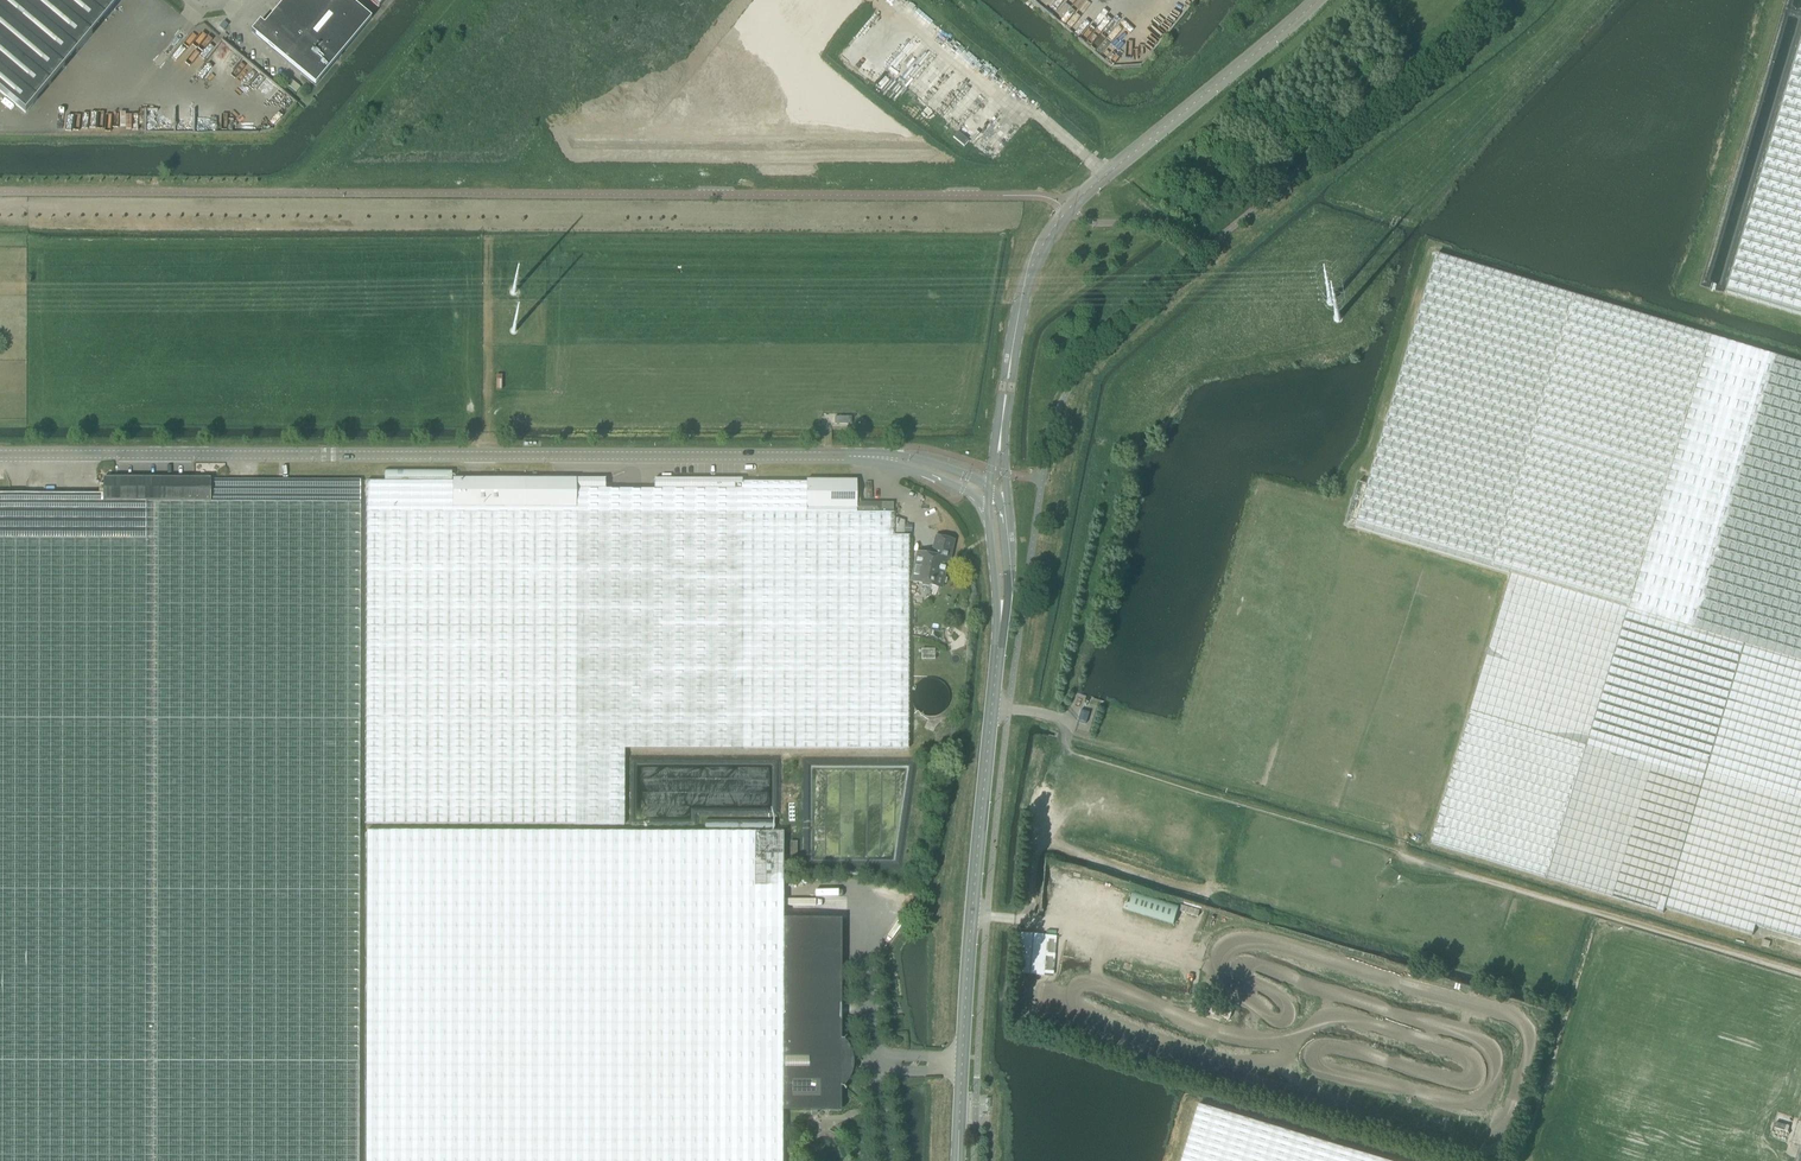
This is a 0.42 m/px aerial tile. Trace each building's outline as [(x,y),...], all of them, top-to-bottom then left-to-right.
[(120,0),(0,0),(0,92),(25,113),(120,0)] [(372,18),(351,0),(284,0),(264,24),(260,21),(251,31),(315,85),(372,18)] [(378,8),(385,0),(369,0),(378,8)] [(1725,292),(1800,315),(1800,39),(1725,292)] [(1345,524),(1511,574),(1430,844),(1664,914),(1665,909),(1753,936),(1756,926),(1800,940),(1800,364),(1437,254),(1367,485),(1358,482),(1352,502),(1345,524)] [(103,478),(103,494),(103,503),(110,503),(146,503),(210,503),(210,479),(210,478),(103,478)] [(361,480),(289,480),(276,480),(210,479),(210,503),(146,503),(146,539),(0,539),(0,1160),(359,1160),(361,480)] [(574,490),(605,490),(605,480),(575,480),(453,479),(453,481),(453,511),(574,512),(574,490)] [(742,490),(742,483),(742,480),(654,479),(654,490),(742,490)] [(804,480),(804,483),(804,513),(892,513),(892,503),(859,503),(855,490),(854,490),(854,480),(804,480)] [(453,511),(453,481),(366,481),(365,824),(624,825),(624,749),(908,749),(909,536),(904,536),(904,521),(892,516),(892,513),(804,513),(804,483),(742,483),(742,490),(654,490),(605,490),(574,490),(574,512),(453,511)] [(146,539),(146,503),(110,503),(103,503),(103,494),(27,494),(27,517),(9,517),(9,494),(0,494),(0,539),(146,539)] [(953,541),(936,537),(933,549),(935,549),(933,557),(918,554),(911,581),(922,584),(922,581),(929,583),(929,585),(940,588),(945,567),(947,568),(953,541)] [(953,543),(950,557),(956,559),(959,545),(953,543)] [(1078,722),(1086,724),(1089,712),(1081,710),(1078,722)] [(783,918),(783,832),(367,830),(365,1160),(782,1160),(782,1110),(783,918)] [(1133,894),(1128,912),(1173,926),(1178,908),(1133,894)] [(841,918),(783,918),(782,1110),(811,1110),(811,1112),(817,1112),(817,1110),(841,1110),(841,1086),(843,1086),(846,1089),(846,1088),(844,1086),(846,1083),(847,1081),(849,1079),(850,1076),(851,1073),(852,1071),(853,1068),(856,1068),(857,1068),(853,1067),(854,1057),(857,1057),(856,1056),(853,1057),(852,1054),(851,1051),(850,1048),(849,1046),(847,1043),(846,1041),(844,1039),(846,1036),(843,1038),(841,1038),(841,918)] [(1044,977),(1046,935),(1018,933),(1016,975),(1044,977)] [(1199,1104),(1181,1160),(1389,1160),(1199,1104)]
